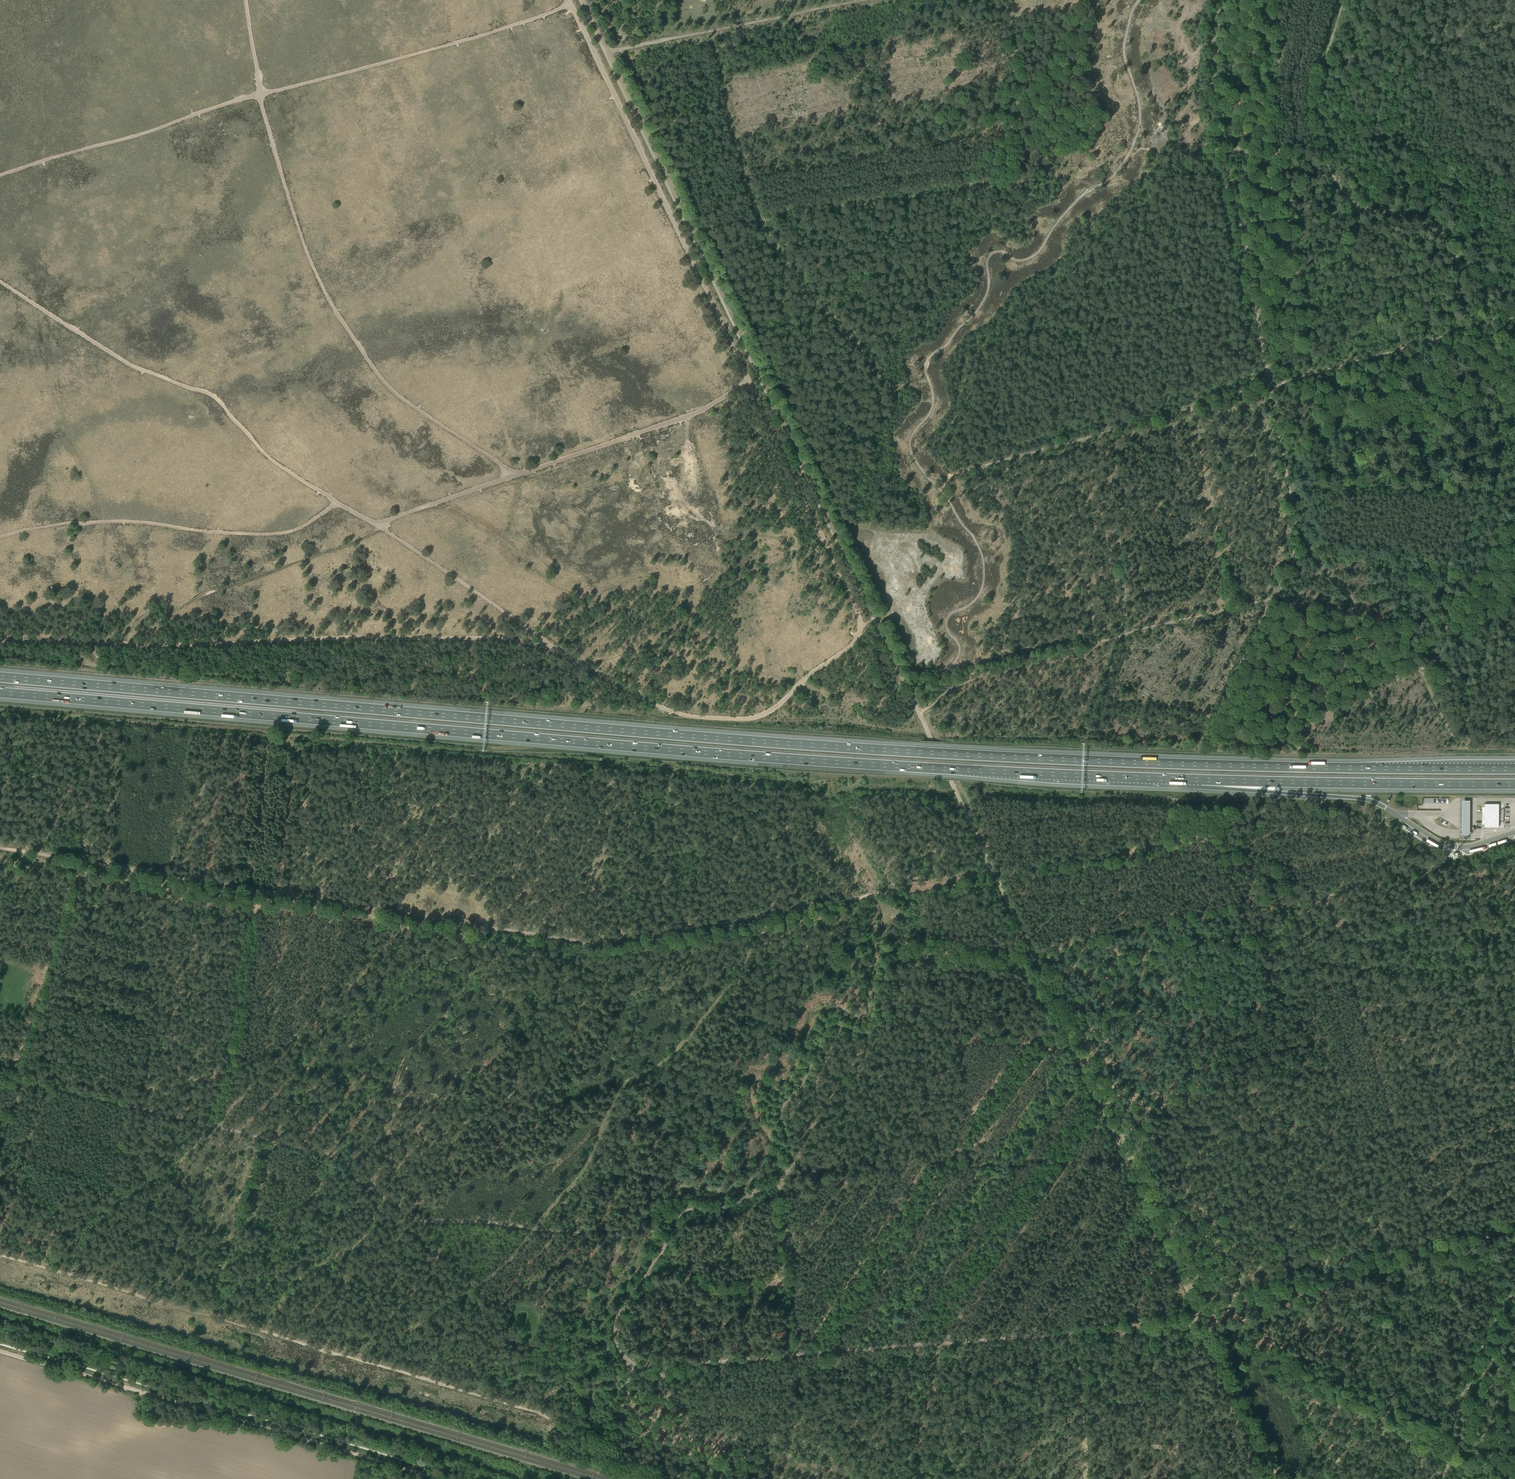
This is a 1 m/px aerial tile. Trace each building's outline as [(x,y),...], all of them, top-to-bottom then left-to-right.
[(1499,828),(1499,804),(1484,804),(1484,827),(1499,828)]
